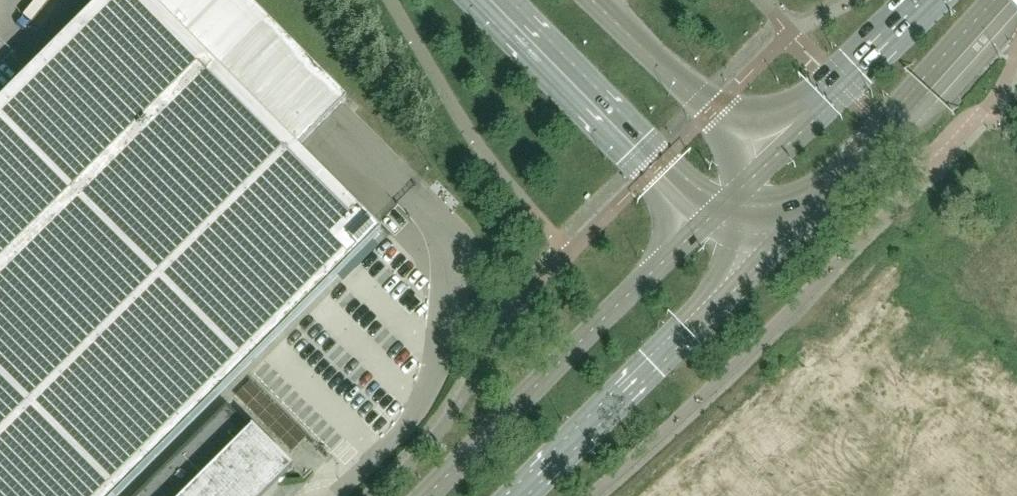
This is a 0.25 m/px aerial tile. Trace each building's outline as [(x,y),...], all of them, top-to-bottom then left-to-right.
[(379,235),(295,150),(346,99),(247,0),(101,0),(0,100),(0,495),(117,495),(379,235)] [(306,161),(326,179),(346,156),(327,138),(306,161)] [(380,193),(360,215),(371,225),(391,204),(380,193)] [(288,465),(251,428),(250,430),(226,406),(136,495),(258,495),(288,465)]
